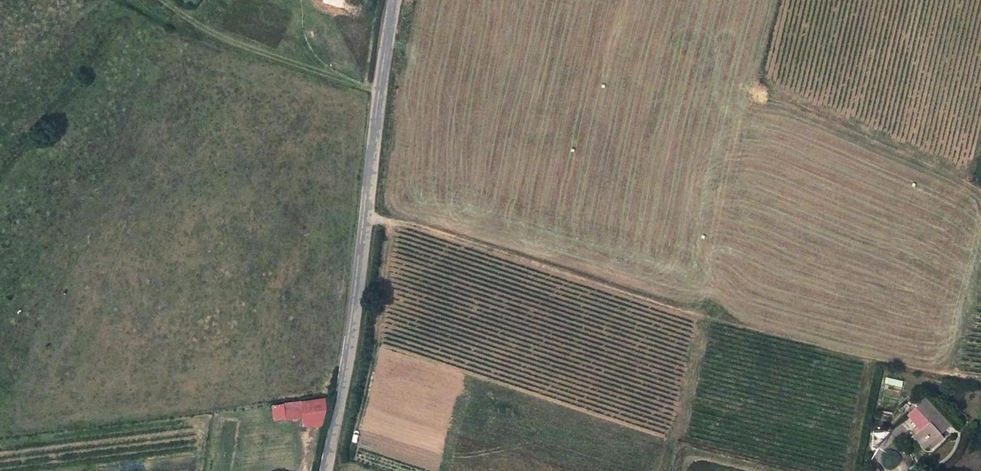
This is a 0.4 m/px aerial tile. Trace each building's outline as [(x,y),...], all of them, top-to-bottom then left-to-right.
[(927,404),(918,395),(910,403),(913,407),(905,416),(917,427),(912,433),(916,438),(914,441),(922,448),(927,443),(936,452),(943,445),(933,436),(944,425),(924,407),(927,404)]
